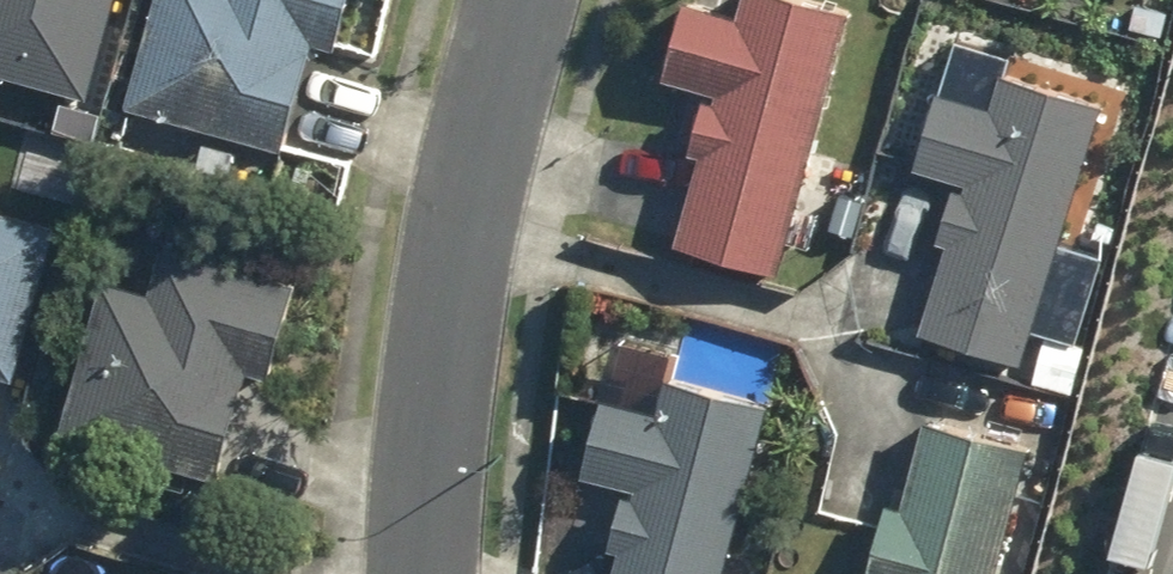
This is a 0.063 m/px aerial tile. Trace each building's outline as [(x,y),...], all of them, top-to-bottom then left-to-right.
[(84,99),(111,0),(0,0),(0,76),(84,99)] [(279,152),(309,46),(332,52),(347,0),(156,0),(125,109),(279,152)] [(779,274),(849,15),(792,0),(744,0),(739,20),(684,5),(664,81),(719,96),(717,105),(705,101),(692,152),(703,156),(679,246),(779,274)] [(1129,31),(1161,38),(1167,14),(1135,7),(1129,31)] [(922,338),(1019,368),(1100,109),(1001,79),(991,115),(937,98),(913,172),(967,189),(965,197),(953,192),(937,243),(949,247),(922,338)] [(183,166),(213,174),(219,151),(189,143),(183,166)] [(12,385),(53,231),(0,217),(0,381),(12,385)] [(57,438),(214,484),(245,376),(267,382),(292,290),(162,254),(150,298),(102,285),(57,438)] [(767,413),(663,387),(656,419),(602,405),(581,481),(636,496),(633,501),(624,499),(609,556),(619,558),(615,573),(724,573),(767,413)] [(1026,453),(923,427),(901,515),(884,511),(869,573),(996,573),(1026,453)] [(997,573),(1028,573),(1035,547),(1005,541),(997,573)]
